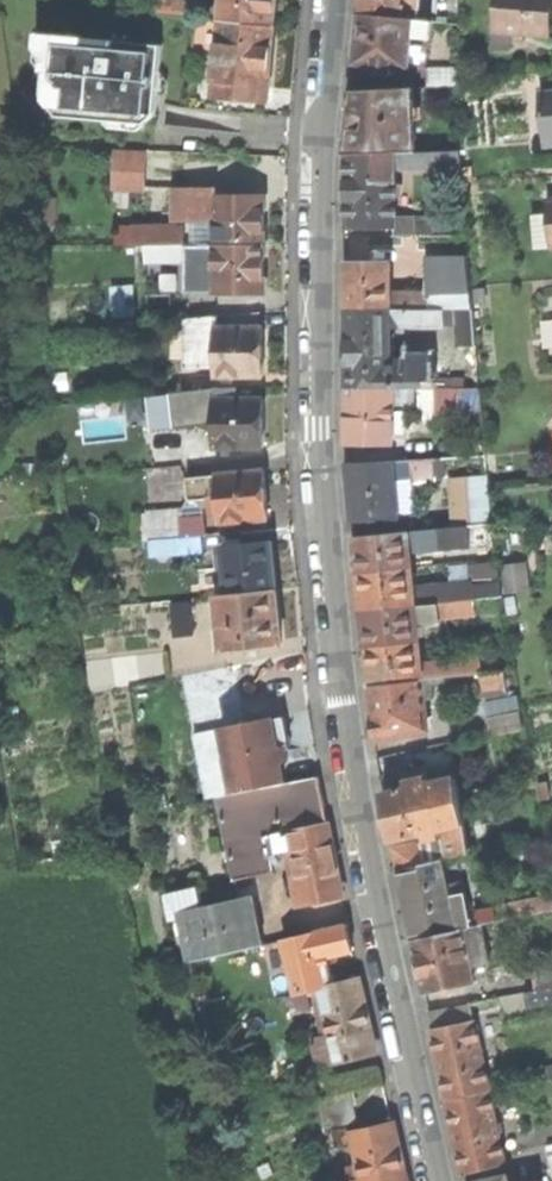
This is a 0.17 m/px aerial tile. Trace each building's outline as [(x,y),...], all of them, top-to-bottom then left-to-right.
[(159,14),(195,18),(196,18),(197,5),(187,4),(187,0),(161,0),(159,14)] [(221,20),(275,25),(277,2),(277,0),(223,0),(221,20)] [(402,19),(403,0),(361,0),(360,15),(402,19)] [(402,19),(413,20),(418,20),(420,0),(403,0),(402,19)] [(495,31),(513,32),(549,36),(551,15),(551,4),(551,0),(498,0),(495,31)] [(411,37),(413,20),(402,19),(360,15),(357,39),(355,63),(375,65),(374,74),(391,75),(392,67),(408,68),(411,37)] [(272,59),(275,25),(221,20),(196,18),(195,18),(192,54),(218,57),(214,96),(268,101),(272,59)] [(418,20),(413,20),(411,37),(430,38),(432,21),(418,20)] [(511,48),(513,32),(495,31),(494,46),(511,48)] [(104,120),(146,124),(156,116),(159,80),(162,45),(38,33),(36,48),(44,58),(43,70),(53,72),(51,97),(62,110),(105,114),(104,120)] [(427,70),(427,87),(459,86),(459,68),(427,70)] [(350,117),(347,155),(394,153),(415,152),(413,88),(353,90),(350,117)] [(545,139),(551,139),(551,93),(541,94),(545,139)] [(144,172),(146,151),(115,149),(113,170),(144,172)] [(436,151),(436,166),(460,165),(459,150),(436,151)] [(394,168),(436,166),(436,151),(415,152),(394,153),(394,168)] [(394,226),(394,168),(394,153),(347,155),(347,188),(347,227),(394,226)] [(143,188),(144,172),(113,170),(112,185),(143,188)] [(214,189),(175,189),(175,229),(161,229),(161,227),(133,227),(133,245),(147,245),(263,245),(263,211),(263,197),(235,197),(235,188),(214,188),(214,189)] [(413,216),(413,235),(433,235),(433,216),(413,216)] [(536,248),(551,247),(549,225),(534,226),(536,248)] [(115,245),(133,245),(133,227),(115,227),(115,245)] [(263,270),(263,245),(147,245),(147,258),(182,258),(182,271),(198,271),(198,256),(215,256),(215,292),(263,292),(263,270)] [(444,308),(456,309),(473,309),(469,256),(438,256),(439,293),(444,293),(444,308)] [(347,308),(391,309),(391,294),(390,263),(347,263),(347,284),(347,308)] [(133,286),(111,288),(114,317),(136,315),(133,286)] [(391,309),(444,308),(444,293),(439,293),(391,294),(391,309)] [(391,325),(391,309),(347,308),(347,344),(347,386),(392,386),(425,386),(425,360),(390,360),(391,325)] [(444,325),(444,308),(391,309),(391,325),(444,325)] [(456,309),(444,308),(444,325),(457,325),(456,309)] [(473,309),(456,309),(457,325),(459,346),(476,345),(473,309)] [(216,328),(259,328),(259,312),(186,320),(186,368),(216,368),(216,328)] [(264,328),(259,328),(216,328),(216,368),(216,376),(221,376),(221,378),(239,378),(239,376),(263,376),(263,346),(264,328)] [(392,443),(392,404),(392,386),(347,386),(347,420),(347,443),(392,443)] [(436,405),(436,386),(425,386),(392,386),(392,404),(435,404),(436,405)] [(461,386),(436,386),(436,405),(435,404),(435,419),(461,419),(461,386)] [(216,400),(236,400),(236,388),(215,387),(174,393),(177,425),(216,421),(216,400)] [(216,400),(216,421),(216,447),(263,447),(263,422),(263,400),(236,400),(216,400)] [(434,459),(392,461),(393,480),(409,479),(409,478),(435,475),(434,459)] [(393,480),(392,461),(347,463),(350,495),(353,519),(397,517),(393,480)] [(217,475),(220,512),(221,524),(267,520),(265,495),(264,471),(217,475)] [(212,513),(220,512),(217,475),(187,477),(189,500),(211,499),(212,513)] [(450,480),(454,527),(467,526),(491,523),(487,477),(450,480)] [(137,541),(175,538),(181,537),(179,513),(179,509),(147,511),(147,514),(134,515),(137,541)] [(179,513),(181,537),(202,536),(206,535),(204,511),(179,513)] [(444,549),(468,546),(467,526),(454,527),(408,532),(409,545),(443,541),(444,549)] [(411,569),(409,545),(408,532),(355,537),(357,555),(359,574),(411,569)] [(204,551),(202,536),(181,537),(175,538),(176,554),(204,551)] [(271,543),(224,548),(228,595),(276,590),(273,565),(271,543)] [(474,588),(475,600),(503,597),(496,560),(465,564),(467,589),(474,588)] [(362,611),(415,606),(414,594),(411,569),(359,574),(360,591),(362,611)] [(414,594),(415,606),(475,600),(474,588),(467,589),(414,594)] [(278,617),(276,590),(228,595),(217,595),(222,650),(245,647),(245,649),(260,647),(260,646),(281,643),(278,617)] [(475,600),(415,606),(417,625),(440,622),(440,616),(475,612),(475,600)] [(190,603),(171,605),(175,636),(193,634),(190,603)] [(419,642),(417,625),(415,606),(362,611),(364,628),(366,648),(419,642)] [(370,684),(423,679),(422,667),(419,642),(366,648),(367,663),(370,684)] [(422,667),(423,679),(482,673),(481,661),(422,667)] [(482,673),(484,689),(506,687),(504,671),(482,673)] [(372,711),(375,740),(428,730),(423,679),(370,684),(372,711)] [(485,703),(488,718),(520,712),(519,707),(517,696),(485,703)] [(273,724),(272,718),(217,729),(230,795),(285,784),(281,763),(288,761),(285,746),(278,748),(273,724)] [(280,722),(273,724),(278,748),(285,746),(283,735),(280,722)] [(219,797),(230,795),(217,729),(199,733),(212,798),(219,797)] [(402,790),(428,785),(425,770),(399,775),(402,790)] [(318,777),(285,784),(230,795),(219,797),(236,880),(274,873),(267,836),(290,831),(305,904),(342,896),(335,861),(318,777)] [(456,779),(428,785),(402,790),(384,794),(389,818),(393,840),(423,834),(424,842),(438,839),(436,831),(442,829),(447,858),(471,853),(456,779)] [(538,802),(551,800),(548,782),(535,785),(538,802)] [(395,848),(399,868),(422,864),(418,844),(395,848)] [(413,940),(469,929),(468,921),(460,883),(446,886),(441,860),(422,864),(399,868),(406,903),(413,940)] [(256,902),(204,912),(199,889),(168,896),(182,963),(265,946),(256,902)] [(508,920),(551,912),(551,901),(506,910),(508,920)] [(481,919),(482,926),(497,923),(494,909),(479,911),(481,919)] [(469,929),(482,926),(481,919),(468,921),(469,929)] [(302,992),(323,987),(328,986),(322,957),(353,950),(348,926),(317,933),(318,939),(291,945),(302,992)] [(418,965),(424,992),(473,982),(470,966),(489,963),(482,926),(469,929),(413,940),(418,965)] [(536,989),(551,986),(551,954),(530,959),(536,989)] [(359,980),(328,986),(323,987),(334,1036),(315,1040),(320,1065),(375,1053),(368,1020),(359,980)] [(432,1029),(473,1020),(470,1003),(428,1012),(432,1029)] [(489,1091),(473,1020),(432,1029),(439,1063),(447,1100),(489,1091)] [(522,1087),(551,1080),(551,1067),(519,1074),(522,1087)] [(354,1090),(330,1096),(325,1097),(335,1142),(358,1137),(368,1180),(405,1180),(400,1159),(392,1124),(363,1130),(354,1090)] [(455,1134),(464,1173),(505,1164),(489,1094),(449,1103),(455,1134)]
